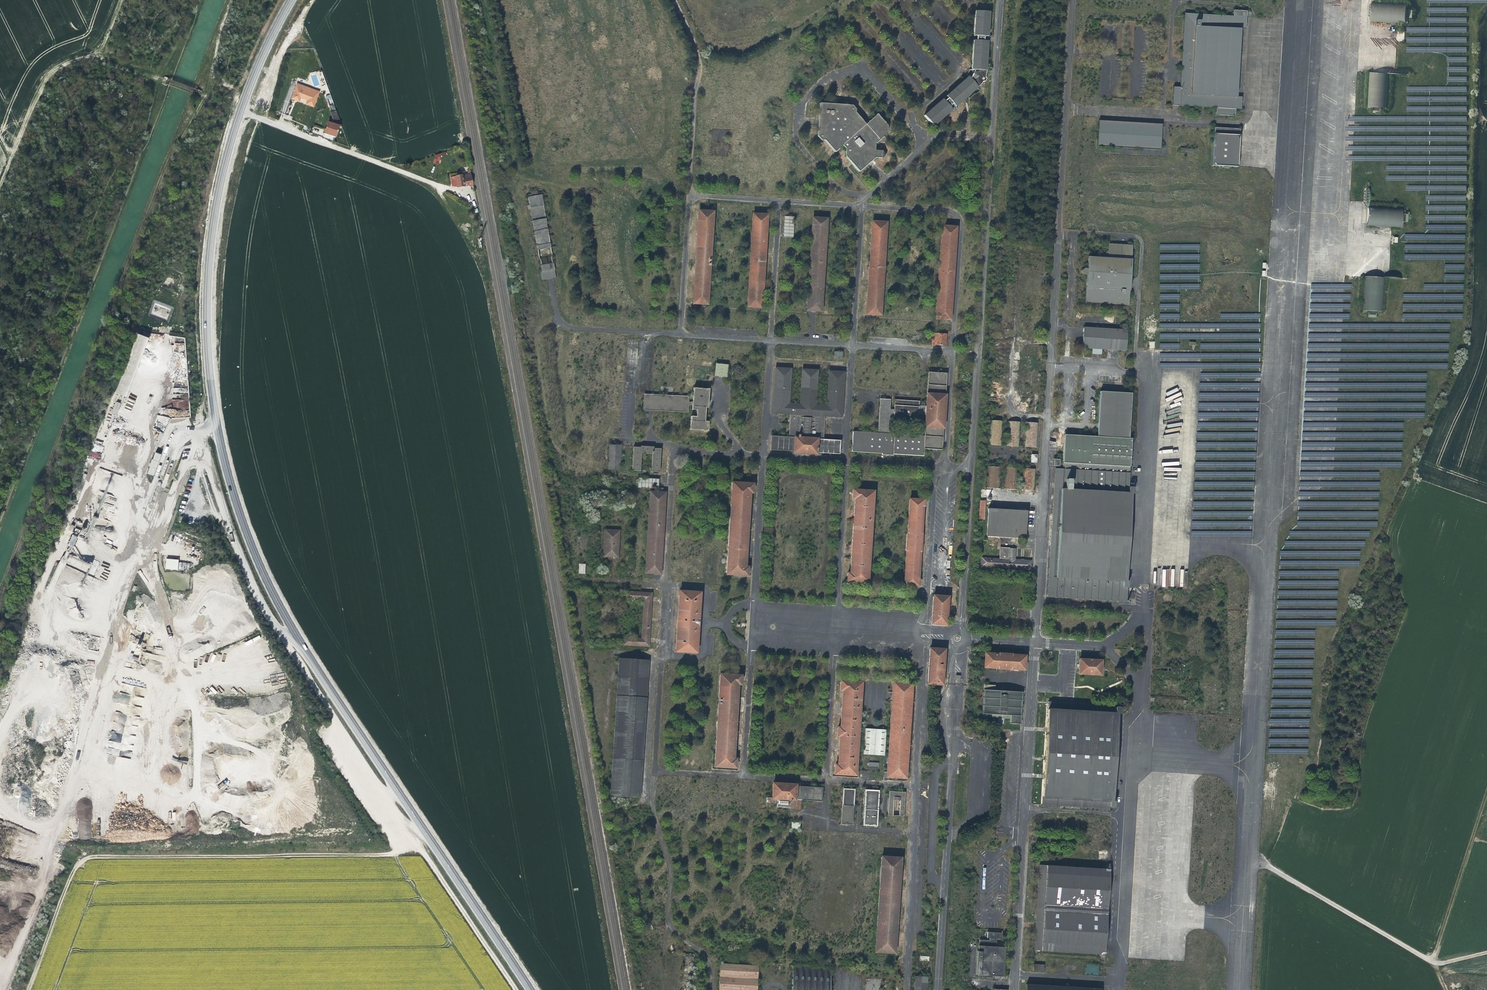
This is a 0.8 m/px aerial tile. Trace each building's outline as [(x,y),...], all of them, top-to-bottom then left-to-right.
[(1407,7),(1373,5),(1373,22),(1406,24),(1407,7)] [(977,38),(988,38),(990,12),(975,11),(974,38),(977,38)] [(1232,17),(1183,15),(1179,89),(1178,107),(1216,109),(1235,110),(1240,110),(1241,98),(1237,98),(1241,30),(1244,30),(1246,11),(1232,11),(1232,17)] [(972,72),(986,73),(987,43),(976,42),(973,42),(972,71),(972,72)] [(967,76),(967,79),(977,90),(982,84),(984,85),(986,81),(984,80),(986,73),(972,72),(972,71),(969,71),(967,76)] [(1389,73),(1371,73),(1369,108),(1387,109),(1389,73)] [(297,79),(296,81),(317,89),(311,102),(305,99),(305,101),(312,104),(319,89),(297,79)] [(949,100),(956,109),(977,90),(967,79),(946,97),(949,100)] [(297,96),(298,94),(299,94),(306,96),(305,99),(311,102),(317,89),(296,81),(291,93),(297,96)] [(924,116),(934,128),(952,112),(945,103),(942,100),(924,116)] [(949,100),(945,103),(952,112),(956,109),(949,100)] [(852,107),(819,106),(817,139),(819,143),(824,142),(835,154),(839,151),(858,174),(874,160),(882,160),(886,157),(886,155),(882,152),(875,152),(876,146),(887,136),(887,126),(878,116),(866,126),(857,116),(856,111),(852,107)] [(328,110),(332,122),(337,123),(340,124),(334,108),(330,110),(328,110)] [(334,134),(337,123),(332,122),(326,121),(323,131),(334,134)] [(1096,147),(1158,151),(1160,126),(1098,122),(1096,147)] [(1214,129),(1213,135),(1238,137),(1239,130),(1214,129)] [(1238,137),(1213,135),(1211,167),(1236,169),(1238,137)] [(454,186),(470,183),(466,167),(464,168),(465,172),(452,175),(454,186)] [(1401,210),(1367,209),(1366,226),(1400,228),(1401,210)] [(693,306),(708,307),(714,213),(698,212),(693,306)] [(746,309),(761,310),(768,216),(753,215),(746,309)] [(785,216),(784,237),(793,237),(794,217),(785,216)] [(828,220),(812,219),(806,313),(822,314),(828,220)] [(888,224),(872,223),(866,317),(881,318),(888,224)] [(958,228),(941,227),(935,322),(951,323),(958,228)] [(1108,245),(1107,261),(1132,262),(1133,246),(1108,245)] [(1086,303),(1129,306),(1132,262),(1107,261),(1089,260),(1086,303)] [(1383,278),(1365,277),(1363,312),(1381,313),(1383,278)] [(151,314),(156,316),(159,306),(166,309),(166,308),(161,306),(162,305),(155,303),(151,314)] [(1102,351),(1126,352),(1127,331),(1122,331),(1084,328),(1082,350),(1092,350),(1102,351)] [(132,361),(123,384),(137,389),(146,366),(132,361)] [(728,366),(715,364),(714,377),(727,379),(728,366)] [(825,418),(841,419),(844,373),(828,372),(826,407),(816,406),(819,372),(801,371),(799,405),(789,404),(791,370),(775,369),(772,415),(790,416),(825,418)] [(947,375),(928,374),(927,395),(945,396),(947,375)] [(709,391),(693,390),(692,412),(696,413),(696,419),(690,419),(690,432),(708,434),(708,423),(704,423),(705,411),(708,411),(709,391)] [(1131,396),(1100,394),(1097,439),(1129,441),(1131,396)] [(689,398),(644,395),(643,410),(688,413),(689,398)] [(943,432),(945,396),(927,395),(925,431),(943,432)] [(880,400),(878,434),(895,435),(917,437),(919,407),(919,402),(880,400)] [(115,401),(111,413),(116,415),(120,403),(115,401)] [(926,407),(919,407),(917,437),(924,437),(925,431),(926,407)] [(825,418),(790,416),(788,439),(794,439),(818,441),(823,441),(825,418)] [(1002,421),(991,421),(990,446),(1000,447),(1002,421)] [(1020,422),(1009,422),(1008,448),(1019,448),(1020,422)] [(1038,423),(1027,423),(1025,448),(1037,449),(1038,423)] [(942,452),(943,432),(925,431),(924,437),(923,450),(942,452)] [(893,457),(893,456),(895,435),(878,434),(853,433),(852,453),(882,455),(882,457),(893,457)] [(923,458),(923,450),(924,437),(917,437),(895,435),(893,456),(923,458)] [(1063,465),(1130,469),(1132,441),(1129,441),(1097,439),(1064,437),(1063,465)] [(771,438),(770,452),(793,453),(794,439),(788,439),(771,438)] [(818,441),(794,439),(793,453),(793,456),(817,458),(817,455),(818,441)] [(823,441),(818,441),(817,455),(840,456),(840,442),(823,441)] [(621,446),(610,445),(608,471),(620,471),(621,446)] [(661,449),(634,447),(632,472),(640,473),(641,455),(652,456),(651,473),(659,473),(661,449)] [(158,454),(153,452),(145,472),(151,474),(158,454)] [(170,474),(169,474),(172,468),(169,467),(161,487),(165,488),(170,474)] [(988,489),(997,489),(998,469),(989,468),(988,489)] [(1007,469),(1006,489),(1016,490),(1017,469),(1007,469)] [(1035,470),(1025,469),(1024,490),(1034,490),(1035,470)] [(726,578),(747,579),(748,568),(746,568),(750,497),(752,497),(753,484),(732,483),(726,578)] [(645,574),(661,575),(665,493),(649,492),(645,574)] [(871,493),(853,492),(852,503),(854,503),(850,575),(847,575),(847,585),(866,586),(871,493)] [(1135,495),(1061,492),(1058,576),(1131,579),(1135,495)] [(924,503),(909,502),(904,589),(919,590),(924,503)] [(984,521),(985,503),(977,502),(976,520),(984,521)] [(989,509),(987,537),(1025,539),(1027,512),(989,509)] [(619,531),(606,530),(604,558),(618,558),(619,531)] [(1000,549),(999,560),(1013,561),(1014,550),(1000,549)] [(74,566),(76,559),(69,557),(67,564),(74,566)] [(166,569),(178,570),(178,559),(166,559),(166,569)] [(1030,573),(1031,561),(1013,561),(999,560),(981,559),(980,570),(1030,573)] [(675,651),(696,653),(700,591),(679,589),(675,651)] [(624,635),(623,644),(648,646),(651,592),(629,591),(628,597),(643,598),(641,637),(624,635)] [(931,626),(947,627),(949,597),(933,596),(931,626)] [(944,646),(929,645),(927,684),(942,685),(944,646)] [(986,650),(985,666),(1024,668),(1025,652),(986,650)] [(211,653),(210,656),(206,656),(205,661),(209,661),(209,662),(214,662),(215,654),(211,653)] [(1079,673),(1100,674),(1101,657),(1080,656),(1079,673)] [(618,657),(610,795),(638,797),(647,659),(618,657)] [(741,684),(741,672),(720,671),(714,766),(736,767),(736,755),(734,755),(738,684),(741,684)] [(837,777),(858,779),(864,683),(843,681),(837,777)] [(894,683),(888,779),(908,780),(914,684),(894,683)] [(1023,691),(984,688),(982,713),(1021,716),(1023,691)] [(1117,713),(1045,708),(1039,801),(1111,805),(1117,713)] [(886,730),(865,729),(864,753),(885,755),(886,730)] [(796,781),(771,780),(770,797),(777,797),(790,798),(795,798),(796,785),(796,781)] [(822,786),(796,785),(795,798),(801,798),(822,799),(822,786)] [(841,824),(852,824),(854,788),(843,787),(841,824)] [(863,825),(876,826),(878,789),(865,788),(863,825)] [(905,791),(889,790),(888,815),(903,816),(905,791)] [(776,807),(789,808),(790,798),(777,797),(777,802),(776,802),(776,807)] [(800,808),(801,798),(795,798),(790,798),(789,808),(800,808)] [(79,827),(79,839),(91,839),(91,827),(79,827)] [(875,952),(895,953),(901,855),(881,854),(875,952)] [(1111,871),(1044,866),(1039,955),(1106,958),(1111,871)] [(978,939),(978,944),(997,945),(997,939),(1002,939),(1003,931),(987,931),(986,937),(989,938),(989,939),(978,939)] [(976,975),(1004,976),(1005,945),(997,945),(978,944),(976,975)] [(758,967),(719,965),(718,989),(757,989),(758,967)] [(794,968),(792,989),(831,989),(832,971),(794,968)] [(927,976),(915,976),(914,989),(926,989),(927,976)]
